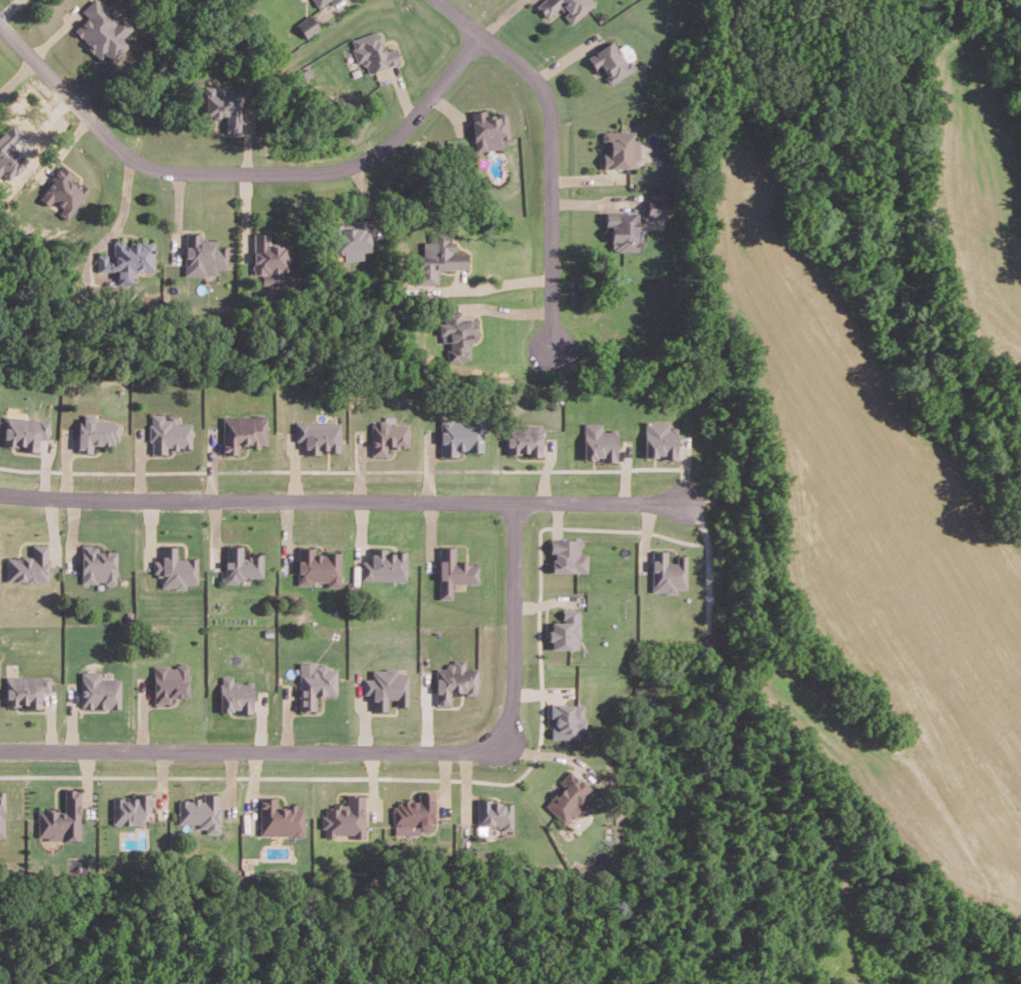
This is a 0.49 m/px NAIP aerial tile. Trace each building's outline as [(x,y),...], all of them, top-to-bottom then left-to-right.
[(123,35),(132,27),(123,17),(118,22),(99,0),(90,0),(80,9),(86,16),(72,29),(99,58),(104,53),(110,60),(130,43),(123,35)] [(317,8),(331,0),(312,0),(317,8)] [(597,3),(595,0),(541,0),(536,4),(548,18),(560,8),(571,23),(597,3)] [(320,28),(311,13),(296,22),(305,37),(320,28)] [(399,62),(395,47),(384,50),(378,29),(350,37),(357,63),(365,61),(367,70),(399,62)] [(590,56),(611,85),(634,67),(613,39),(590,56)] [(224,131),(239,131),(241,90),(225,90),(225,83),(205,83),(204,115),(225,116),(224,131)] [(504,148),(503,138),(511,138),(508,110),(473,113),(477,151),(504,148)] [(12,122),(0,134),(0,172),(8,179),(28,160),(12,143),(22,133),(12,122)] [(604,168),(639,168),(639,131),(604,131),(604,168)] [(88,189),(71,178),(74,173),(60,164),(38,197),(50,205),(53,200),(62,207),(58,213),(68,219),(88,189)] [(667,217),(667,199),(648,199),(648,217),(667,217)] [(637,213),(610,213),(610,252),(637,252),(637,213)] [(354,220),(354,224),(335,226),(337,254),(345,253),(345,261),(365,260),(365,251),(372,251),(370,219),(354,220)] [(416,282),(437,282),(437,267),(467,267),(467,250),(451,250),(451,232),(431,232),(431,240),(423,240),(423,255),(416,255),(416,282)] [(187,275),(219,275),(219,268),(229,268),(229,247),(219,247),(219,239),(204,239),(204,234),(187,233),(187,275)] [(291,272),(291,242),(271,242),(271,233),(255,233),(255,274),(264,274),(264,285),(283,285),(283,272),(291,272)] [(99,271),(119,271),(119,284),(133,283),(133,270),(154,270),(154,242),(113,242),(113,255),(99,255),(99,271)] [(463,320),(463,312),(446,313),(447,322),(441,323),(443,343),(451,342),(453,360),(473,358),(470,337),(479,336),(477,319),(463,320)] [(119,421),(94,420),(94,413),(79,413),(78,451),(92,452),(93,444),(117,445),(119,421)] [(149,452),(167,453),(167,447),(191,447),(191,422),(163,421),(164,414),(150,414),(149,452)] [(222,454),(240,453),(240,443),(249,443),(249,445),(266,445),(266,414),(222,415),(222,454)] [(49,420),(5,415),(2,444),(22,446),(22,449),(37,451),(38,437),(47,438),(49,420)] [(370,455),(386,455),(386,447),(407,447),(407,424),(394,424),(395,416),(384,415),(383,422),(371,422),(370,455)] [(456,456),(456,450),(482,450),(483,420),(440,419),(439,455),(456,456)] [(644,456),(661,456),(661,458),(676,459),(676,427),(668,427),(669,421),(645,420),(644,456)] [(339,422),(295,421),(294,440),(304,440),(304,453),(319,454),(319,450),(338,450),(339,422)] [(616,429),(601,429),(601,422),(584,422),(583,458),(601,458),(600,460),(615,461),(616,429)] [(542,424),(507,423),(506,453),(541,454),(542,424)] [(580,539),(550,538),(549,555),(551,555),(551,571),(587,572),(587,553),(579,553),(580,539)] [(6,581),(47,581),(47,543),(32,543),(32,556),(6,556),(6,581)] [(81,582),(116,582),(116,551),(98,550),(98,544),(82,544),(81,582)] [(225,579),(262,579),(263,555),(242,554),(242,545),(225,545),(225,579)] [(176,546),(161,546),(162,560),(153,560),(153,575),(162,575),(162,587),(186,587),(186,583),(197,583),(197,557),(176,558),(176,546)] [(477,582),(477,562),(454,562),(454,546),(438,546),(437,597),(451,598),(451,582),(477,582)] [(340,552),(314,552),(314,547),(297,547),(297,581),(326,582),(326,586),(339,586),(340,552)] [(405,551),(386,550),(386,547),(370,547),(370,560),(361,560),(361,579),(405,580),(405,551)] [(685,587),(686,555),(675,555),(675,562),(666,561),(667,550),(651,550),(651,592),(676,592),(676,587),(685,587)] [(578,648),(579,608),(562,608),(561,621),(550,621),(549,648),(578,648)] [(434,704),(450,704),(450,692),(476,693),(477,668),(464,668),(464,660),(445,659),(445,667),(435,667),(434,704)] [(153,703),(170,703),(170,696),(187,696),(188,662),(176,662),(176,665),(153,665),(153,703)] [(335,695),(335,669),(325,668),(325,663),(299,662),(298,709),(314,710),(315,694),(335,695)] [(407,706),(407,673),(396,673),(396,668),(371,668),(371,678),(363,678),(363,694),(371,694),(371,710),(386,710),(386,698),(396,698),(396,706),(407,706)] [(80,707),(120,707),(120,678),(99,678),(100,671),(81,671),(80,707)] [(50,691),(49,675),(5,676),(6,705),(25,704),(26,707),(41,707),(41,691),(50,691)] [(220,710),(237,710),(237,712),(252,712),(252,681),(232,682),(232,675),(219,675),(220,710)] [(582,704),(551,703),(550,719),(556,719),(556,727),(552,727),(551,738),(581,738),(582,704)] [(544,805),(567,825),(595,792),(569,769),(558,781),(562,784),(544,805)] [(37,838),(79,839),(80,789),(64,789),(63,810),(37,809),(37,838)] [(432,792),(418,792),(418,801),(392,801),(392,826),(432,826),(432,792)] [(112,797),(112,823),(143,824),(143,811),(150,811),(150,793),(134,793),(134,797),(112,797)] [(178,799),(178,824),(205,824),(205,832),(219,832),(219,794),(203,794),(203,799),(178,799)] [(364,838),(364,794),(346,794),(346,803),(333,803),(333,807),(322,807),(322,828),(324,828),(324,834),(351,835),(351,838),(364,838)] [(304,805),(285,804),(285,806),(277,806),(277,797),(260,796),(259,834),(303,835),(304,805)] [(476,826),(512,827),(513,801),(476,800),(476,826)]
